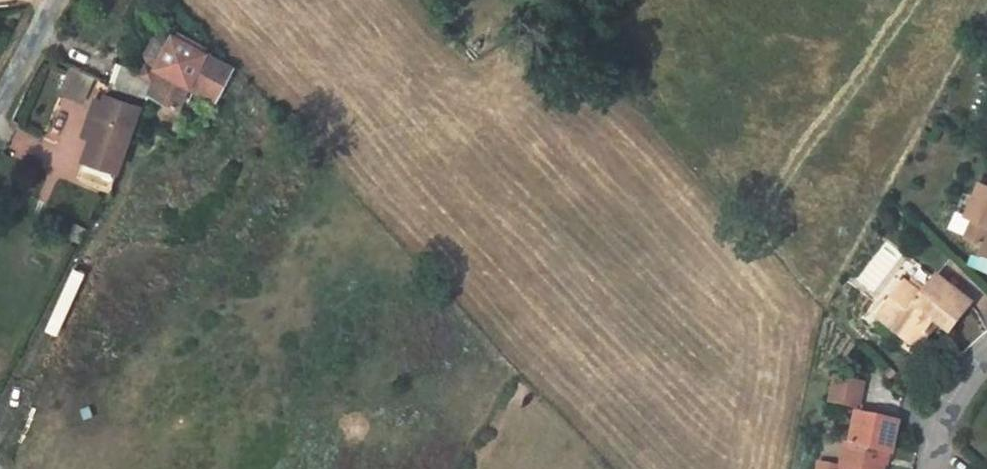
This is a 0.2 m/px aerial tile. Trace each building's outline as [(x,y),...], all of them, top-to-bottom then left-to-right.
[(195,46),(160,34),(158,40),(153,37),(147,41),(143,48),(146,56),(152,58),(150,64),(171,72),(181,75),(199,82),(211,51),(195,46)] [(103,61),(97,82),(132,92),(138,73),(103,61)] [(165,87),(171,72),(150,64),(142,86),(163,93),(165,87)] [(84,100),(85,90),(90,91),(93,73),(63,67),(58,95),(84,100)] [(176,92),(181,75),(171,72),(165,87),(176,92)] [(71,176),(104,186),(109,171),(131,110),(94,95),(74,164),(71,176)] [(982,179),(966,210),(973,213),(964,231),(979,238),(975,248),(986,254),(986,182),(982,179)] [(966,266),(986,274),(986,260),(971,254),(966,266)] [(877,315),(907,340),(929,315),(935,320),(944,328),(967,301),(933,272),(917,292),(901,278),(884,297),(888,301),(877,315)] [(872,311),(877,315),(888,301),(884,297),(872,311)] [(913,345),(935,320),(929,315),(907,340),(913,345)] [(864,388),(836,382),(831,407),(859,412),(864,388)] [(841,468),(885,468),(886,461),(892,463),(898,429),(857,421),(851,450),(845,449),(841,468)]
